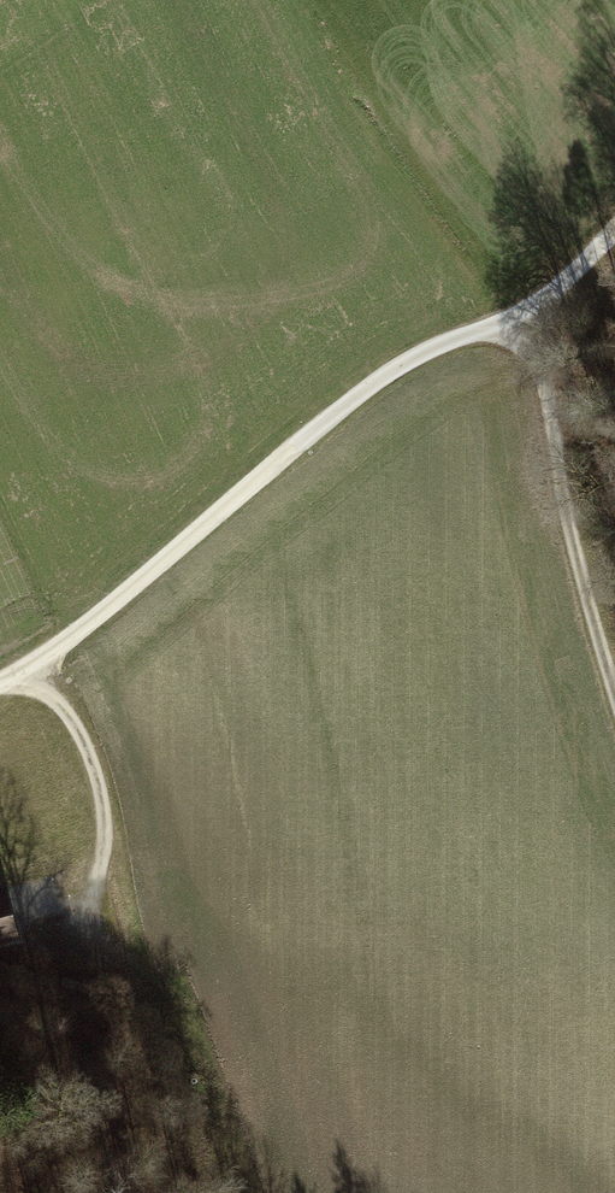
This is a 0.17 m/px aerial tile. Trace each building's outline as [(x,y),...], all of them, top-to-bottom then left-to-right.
[(0,884),(0,941),(20,937),(6,882),(0,884)]
